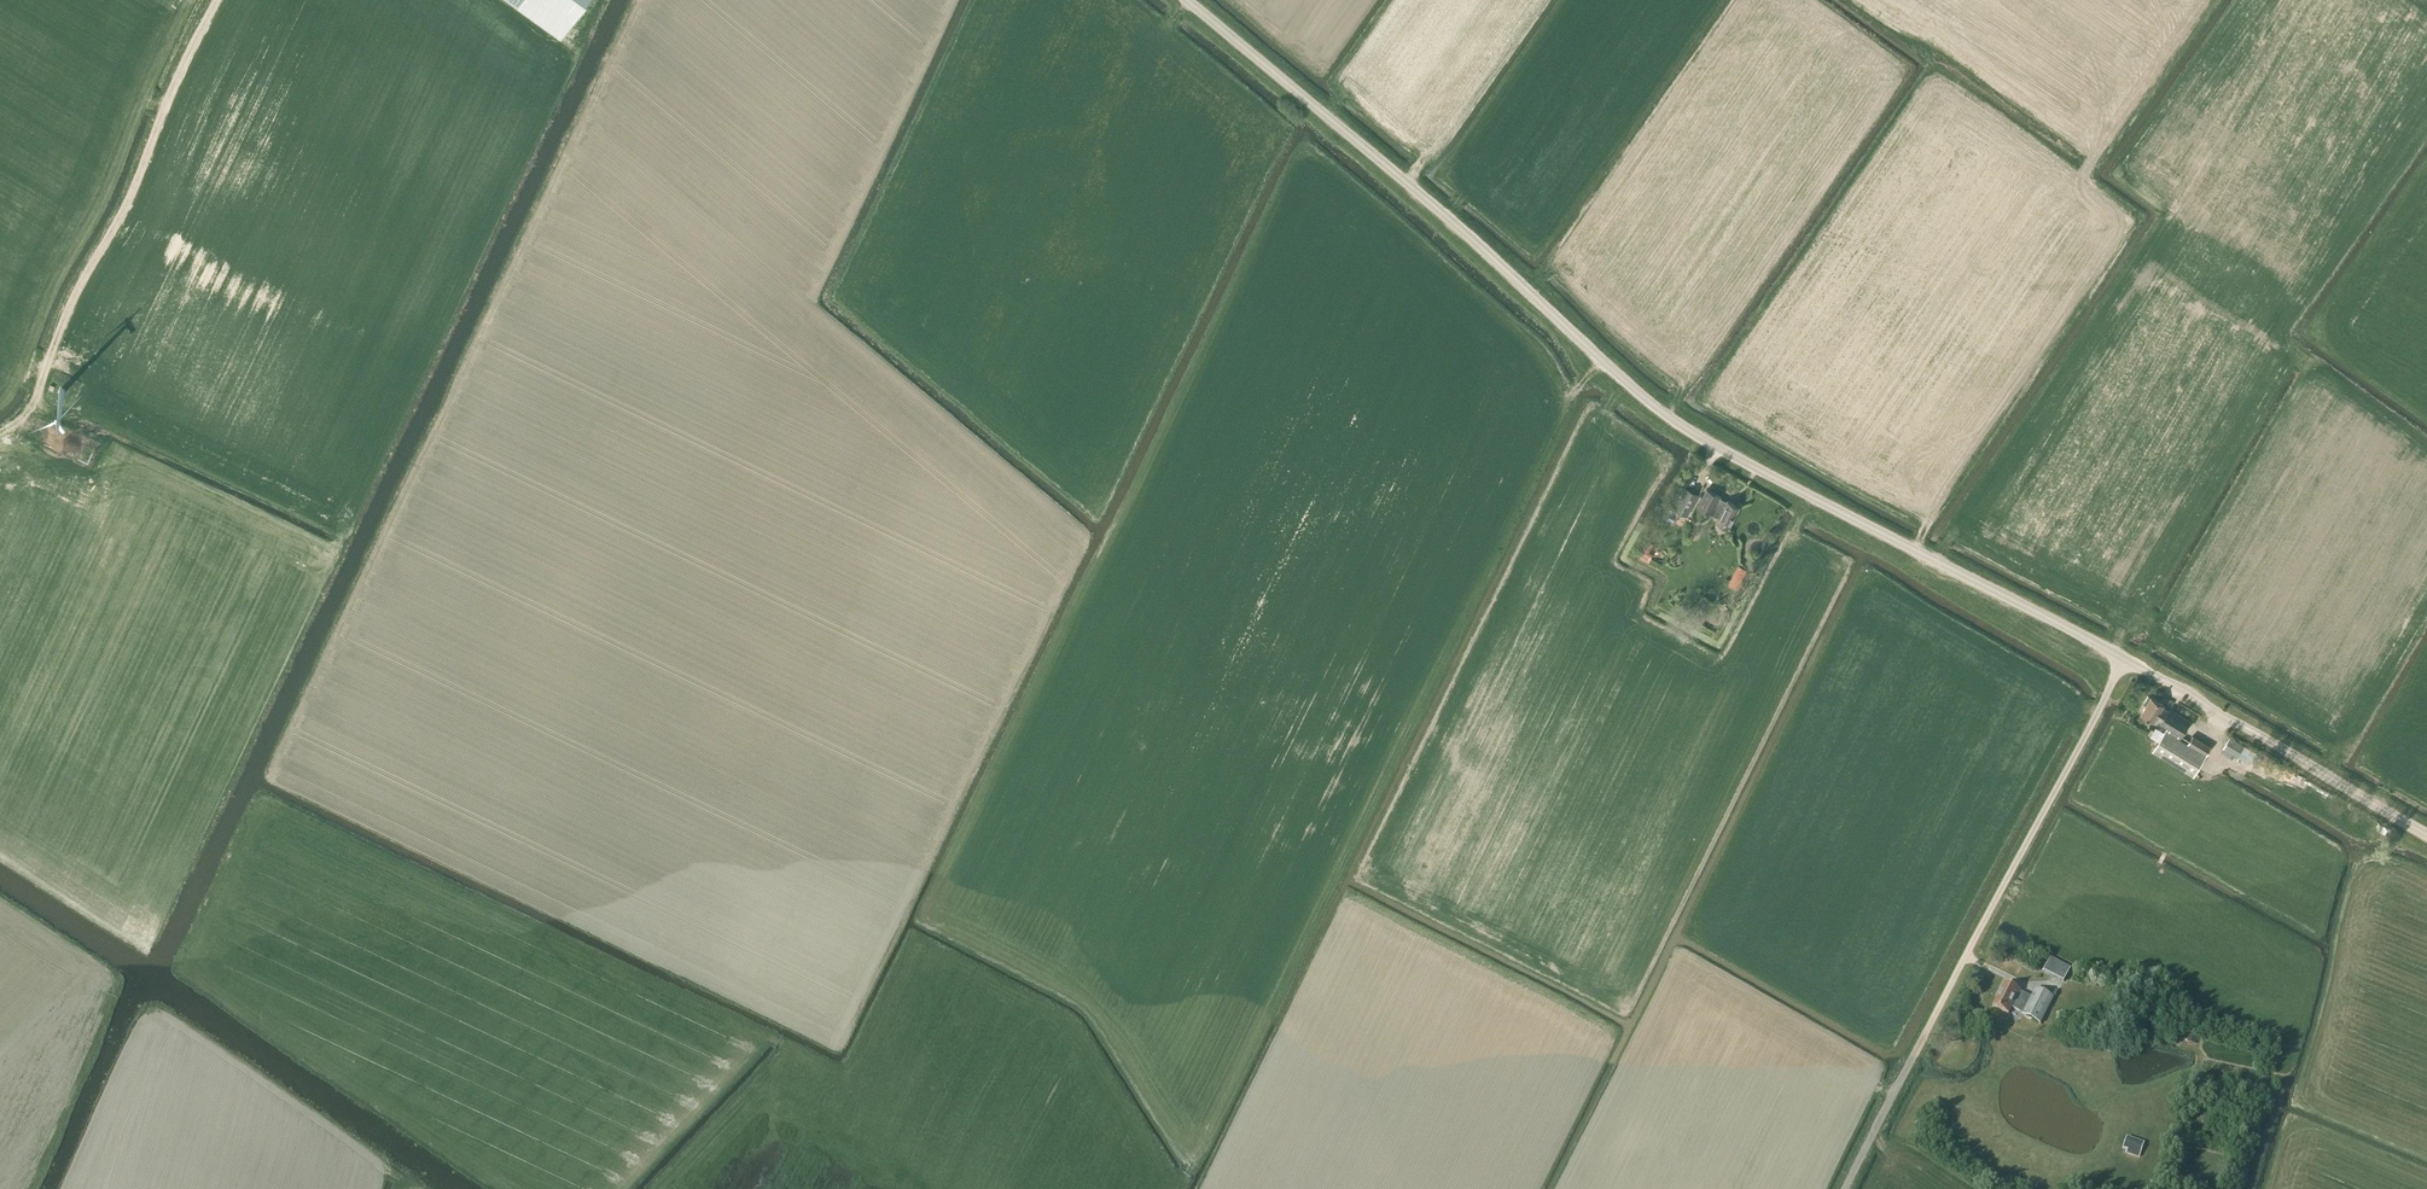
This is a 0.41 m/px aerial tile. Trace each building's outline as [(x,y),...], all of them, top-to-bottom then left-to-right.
[(561,34),(585,0),(520,0),(518,2),(561,34)] [(1687,516),(1698,494),(1685,487),(1674,509),(1687,516)] [(1726,501),(1719,497),(1720,496),(1706,488),(1698,505),(1718,516),(1716,521),(1728,527),(1739,506),(1727,500),(1726,501)] [(1668,522),(1674,509),(1665,504),(1659,517),(1668,522)] [(1652,553),(1642,547),(1638,554),(1648,560),(1652,553)] [(1691,619),(1703,624),(1708,615),(1696,609),(1691,619)] [(2168,710),(2162,706),(2164,704),(2151,696),(2141,713),(2154,721),(2155,718),(2161,721),(2160,723),(2167,727),(2164,732),(2156,727),(2150,736),(2158,741),(2152,751),(2194,776),(2206,755),(2179,739),(2190,721),(2169,709),(2168,710)] [(2206,754),(2211,746),(2193,734),(2187,742),(2206,754)] [(2250,763),(2257,751),(2230,735),(2223,747),(2237,756),(2238,755),(2250,763)] [(2064,982),(2070,968),(2049,958),(2043,972),(2064,982)] [(2031,998),(2019,992),(2020,990),(2005,983),(1993,1007),(2008,1014),(2011,1008),(2023,1014),(2023,1015),(2040,1024),(2053,997),(2035,989),(2031,998)] [(2197,1043),(2200,1033),(2185,1028),(2182,1038),(2197,1043)] [(2125,1154),(2138,1159),(2143,1145),(2126,1139),(2122,1150),(2127,1151),(2125,1154)]
